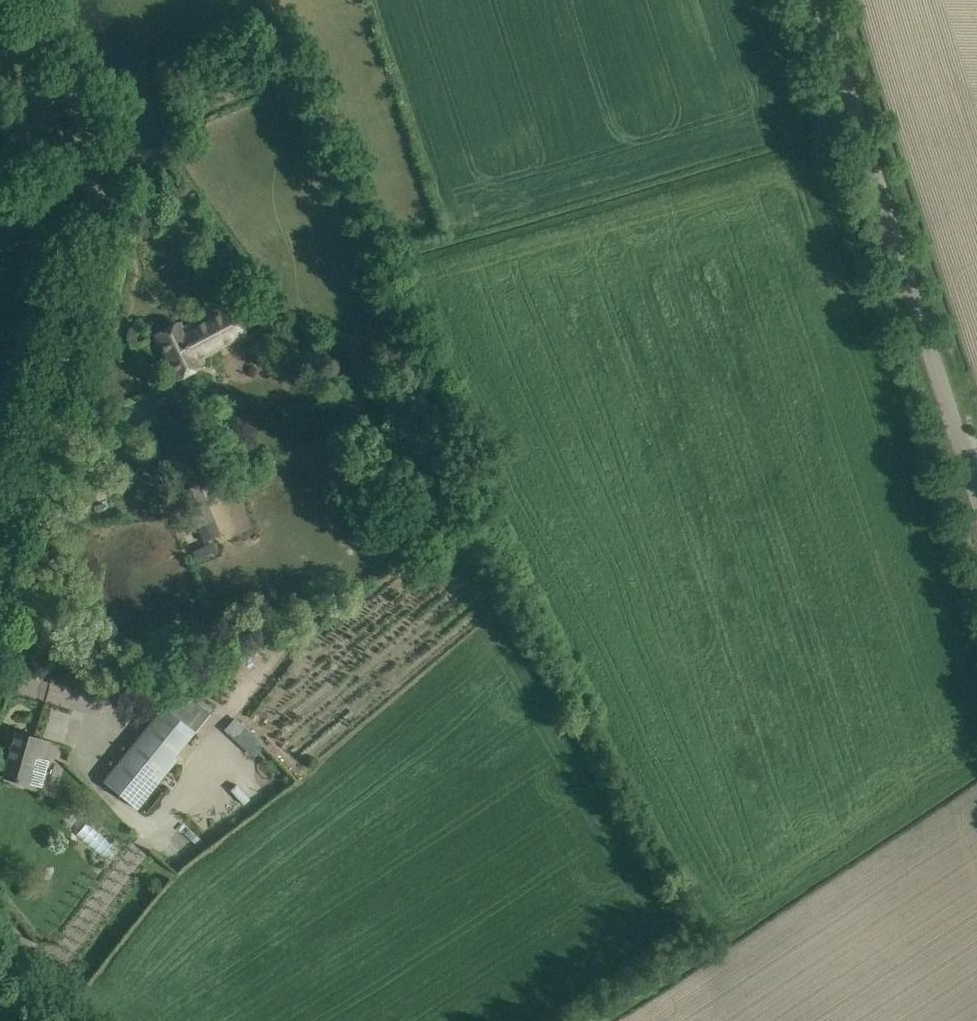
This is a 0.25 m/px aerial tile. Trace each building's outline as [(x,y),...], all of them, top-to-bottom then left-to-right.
[(180,323),(157,334),(178,377),(206,363),(204,359),(247,335),(231,301),(182,327),(180,323)] [(204,470),(182,418),(157,429),(179,481),(204,470)] [(200,484),(182,492),(194,520),(203,539),(220,532),(214,517),(200,484)] [(165,705),(104,781),(137,808),(177,759),(174,756),(196,731),(165,705)] [(227,727),(256,755),(267,744),(237,716),(227,727)] [(50,741),(16,731),(2,776),(27,784),(27,782),(41,786),(49,760),(44,758),(50,741)]
